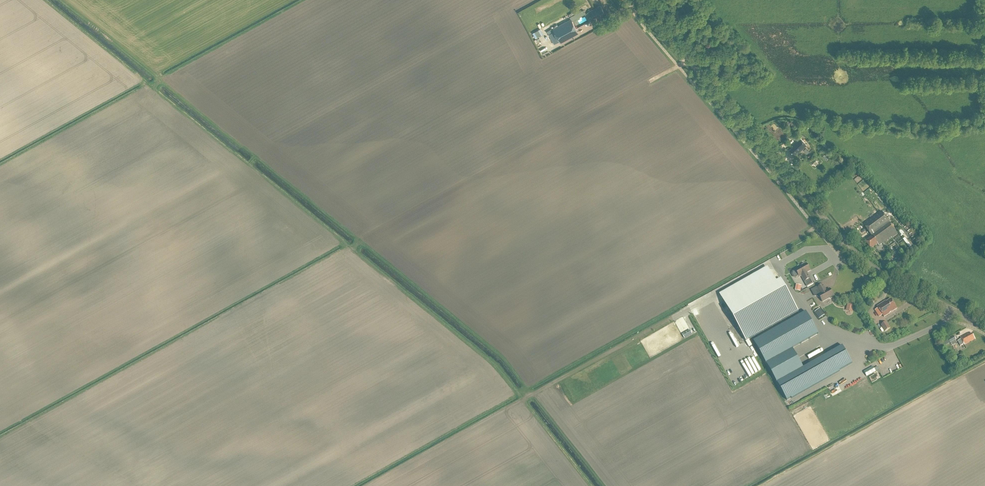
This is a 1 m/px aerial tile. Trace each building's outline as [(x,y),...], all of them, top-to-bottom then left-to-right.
[(600,13),(604,11),(601,6),(591,11),(595,18),(601,15),(600,13)] [(553,28),(560,41),(578,32),(571,18),(553,28)] [(540,29),(531,32),(534,38),(542,34),(540,29)] [(793,146),(789,149),(794,155),(797,152),(798,153),(806,145),(799,137),(791,144),(793,146)] [(872,237),(865,242),(871,250),(878,245),(879,247),(882,244),(883,245),(897,235),(881,212),(863,225),(872,237)] [(904,239),(896,243),(895,242),(888,247),(891,252),(899,247),(903,254),(910,250),(904,239)] [(802,267),(796,270),(800,277),(802,276),(808,287),(813,284),(807,273),(811,271),(807,264),(806,265),(804,264),(803,265),(802,267)] [(721,298),(749,348),(752,346),(749,340),(790,317),(772,286),(768,289),(761,276),(721,298)] [(821,294),(819,295),(823,302),(829,299),(831,299),(832,299),(832,298),(833,297),(834,296),(830,289),(827,291),(823,285),(818,288),(821,294)] [(886,301),(877,307),(884,317),(897,309),(891,299),(886,302),(886,301)] [(851,313),(854,306),(847,304),(845,311),(851,313)] [(824,315),(820,309),(815,313),(819,319),(824,315)] [(806,312),(754,342),(766,364),(792,349),(818,334),(806,312)] [(886,322),(881,326),(885,332),(890,329),(886,322)] [(681,335),(683,339),(691,335),(689,331),(681,335)] [(961,339),(957,341),(960,347),(964,345),(975,339),(972,334),(970,335),(970,334),(968,335),(968,334),(960,338),(961,339)] [(787,401),(852,364),(842,346),(803,368),(777,383),(787,401)] [(866,377),(876,372),(874,369),(865,374),(866,377)]
